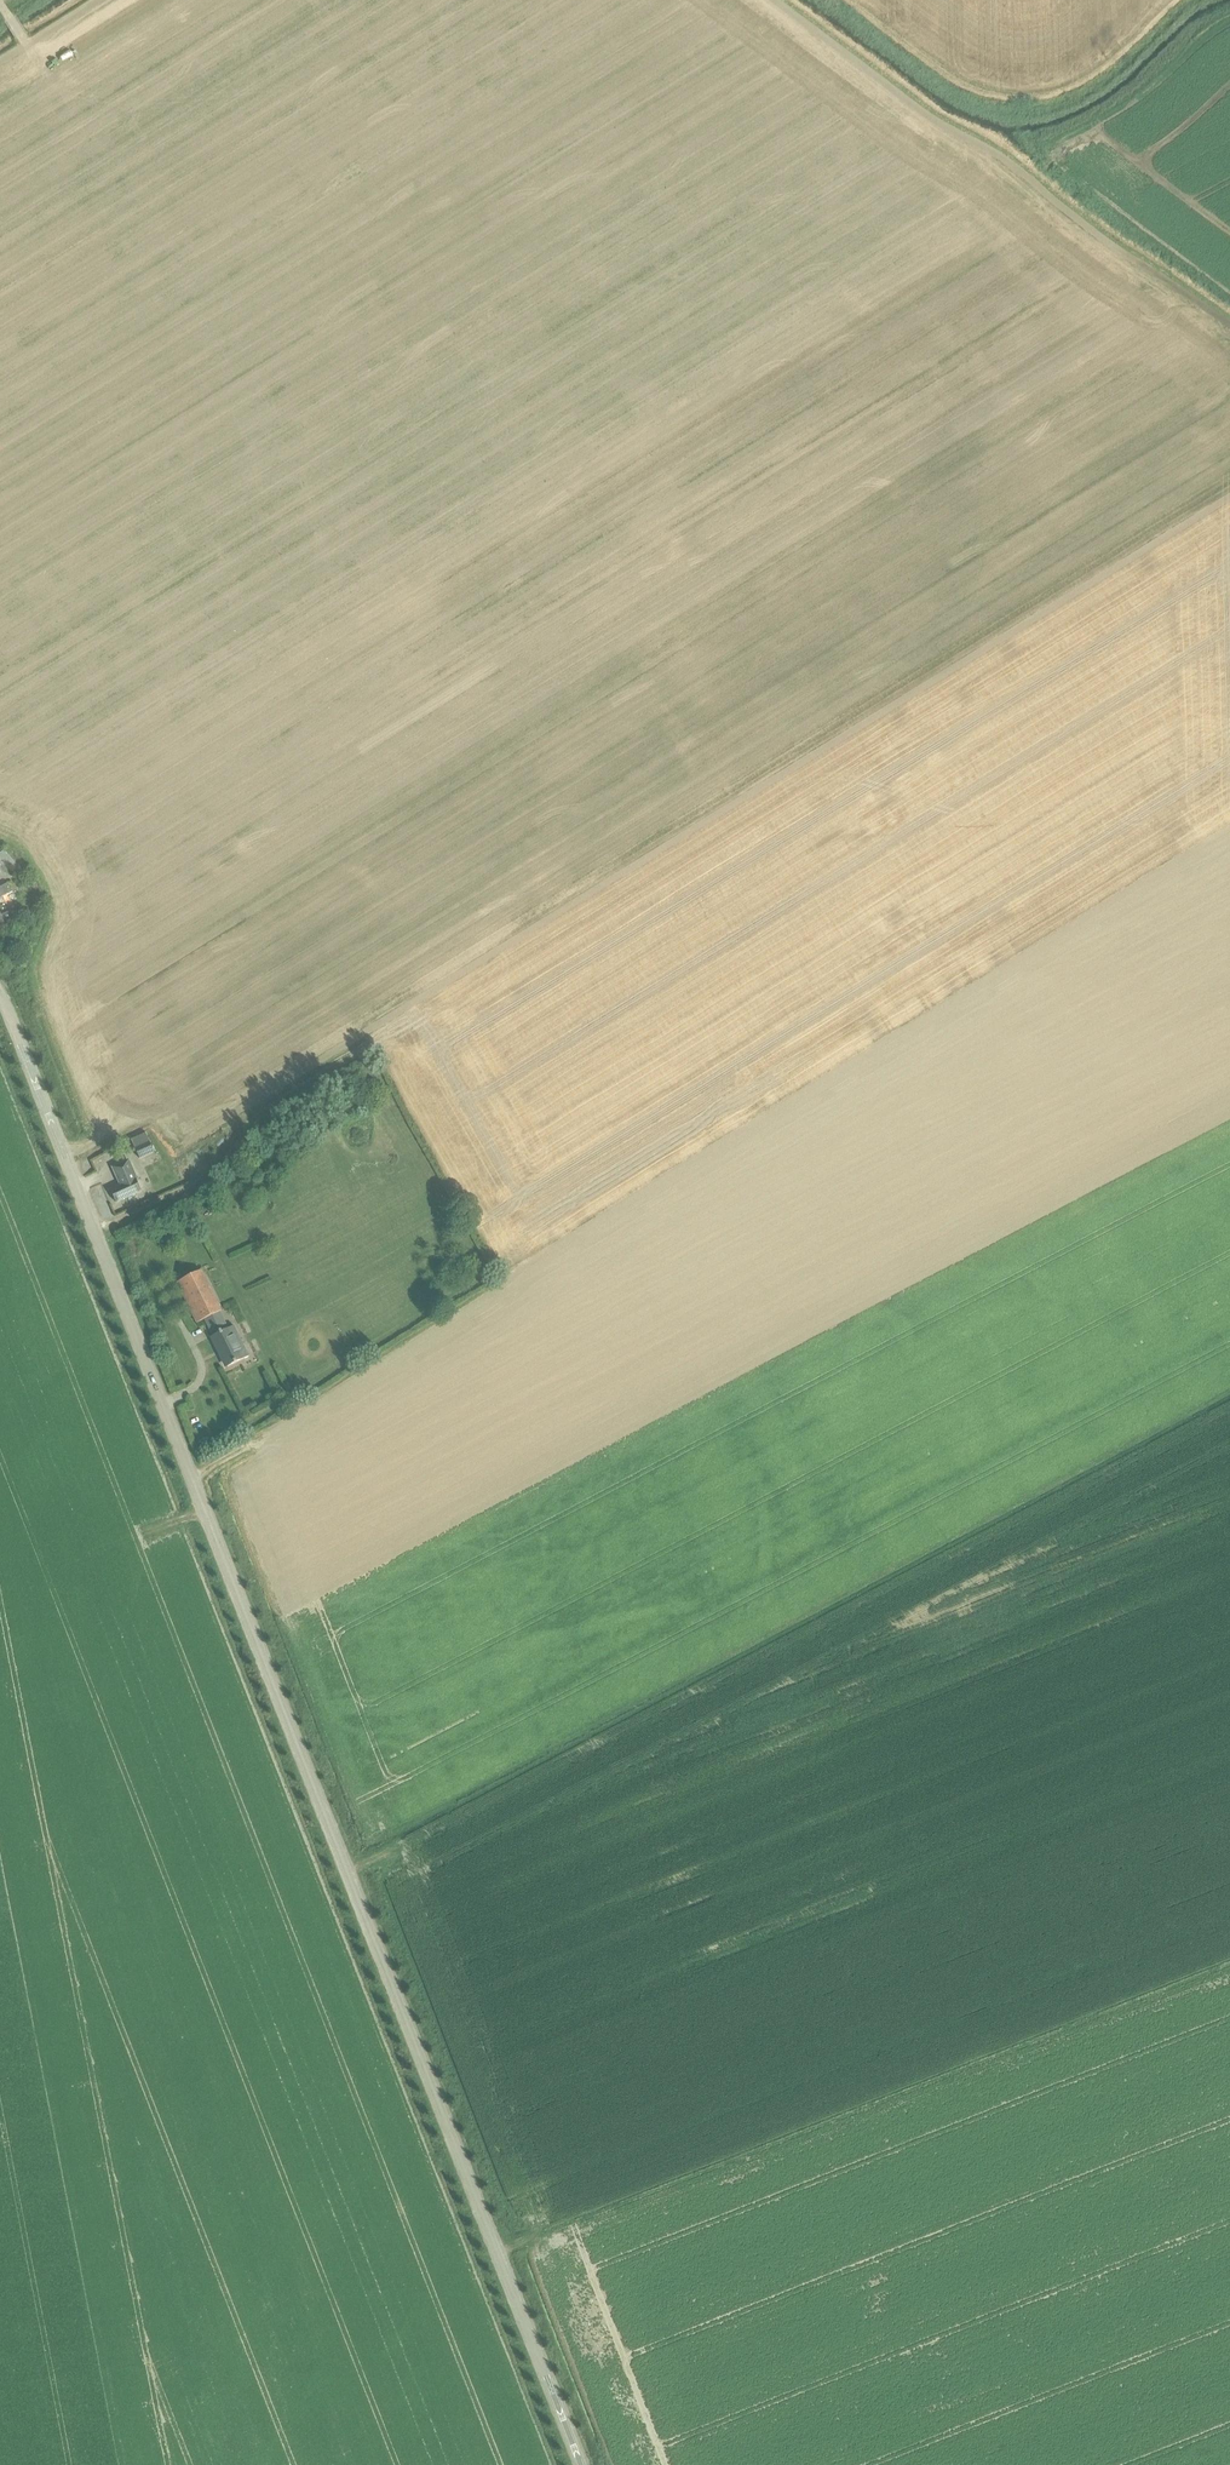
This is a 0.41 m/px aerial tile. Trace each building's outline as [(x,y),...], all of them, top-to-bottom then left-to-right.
[(13,892),(8,883),(0,888),(0,899),(13,892)] [(21,918),(16,909),(2,917),(0,914),(0,930),(21,918)] [(154,1152),(146,1134),(132,1140),(140,1159),(154,1152)] [(114,1199),(115,1200),(116,1202),(142,1190),(128,1161),(114,1167),(122,1186),(111,1190),(112,1192),(111,1194),(114,1199)] [(242,1255),(252,1259),(256,1248),(247,1245),(242,1255)] [(214,1336),(213,1337),(228,1367),(249,1357),(234,1326),(220,1334),(211,1316),(222,1311),(201,1270),(178,1282),(198,1323),(205,1319),(214,1336)]
